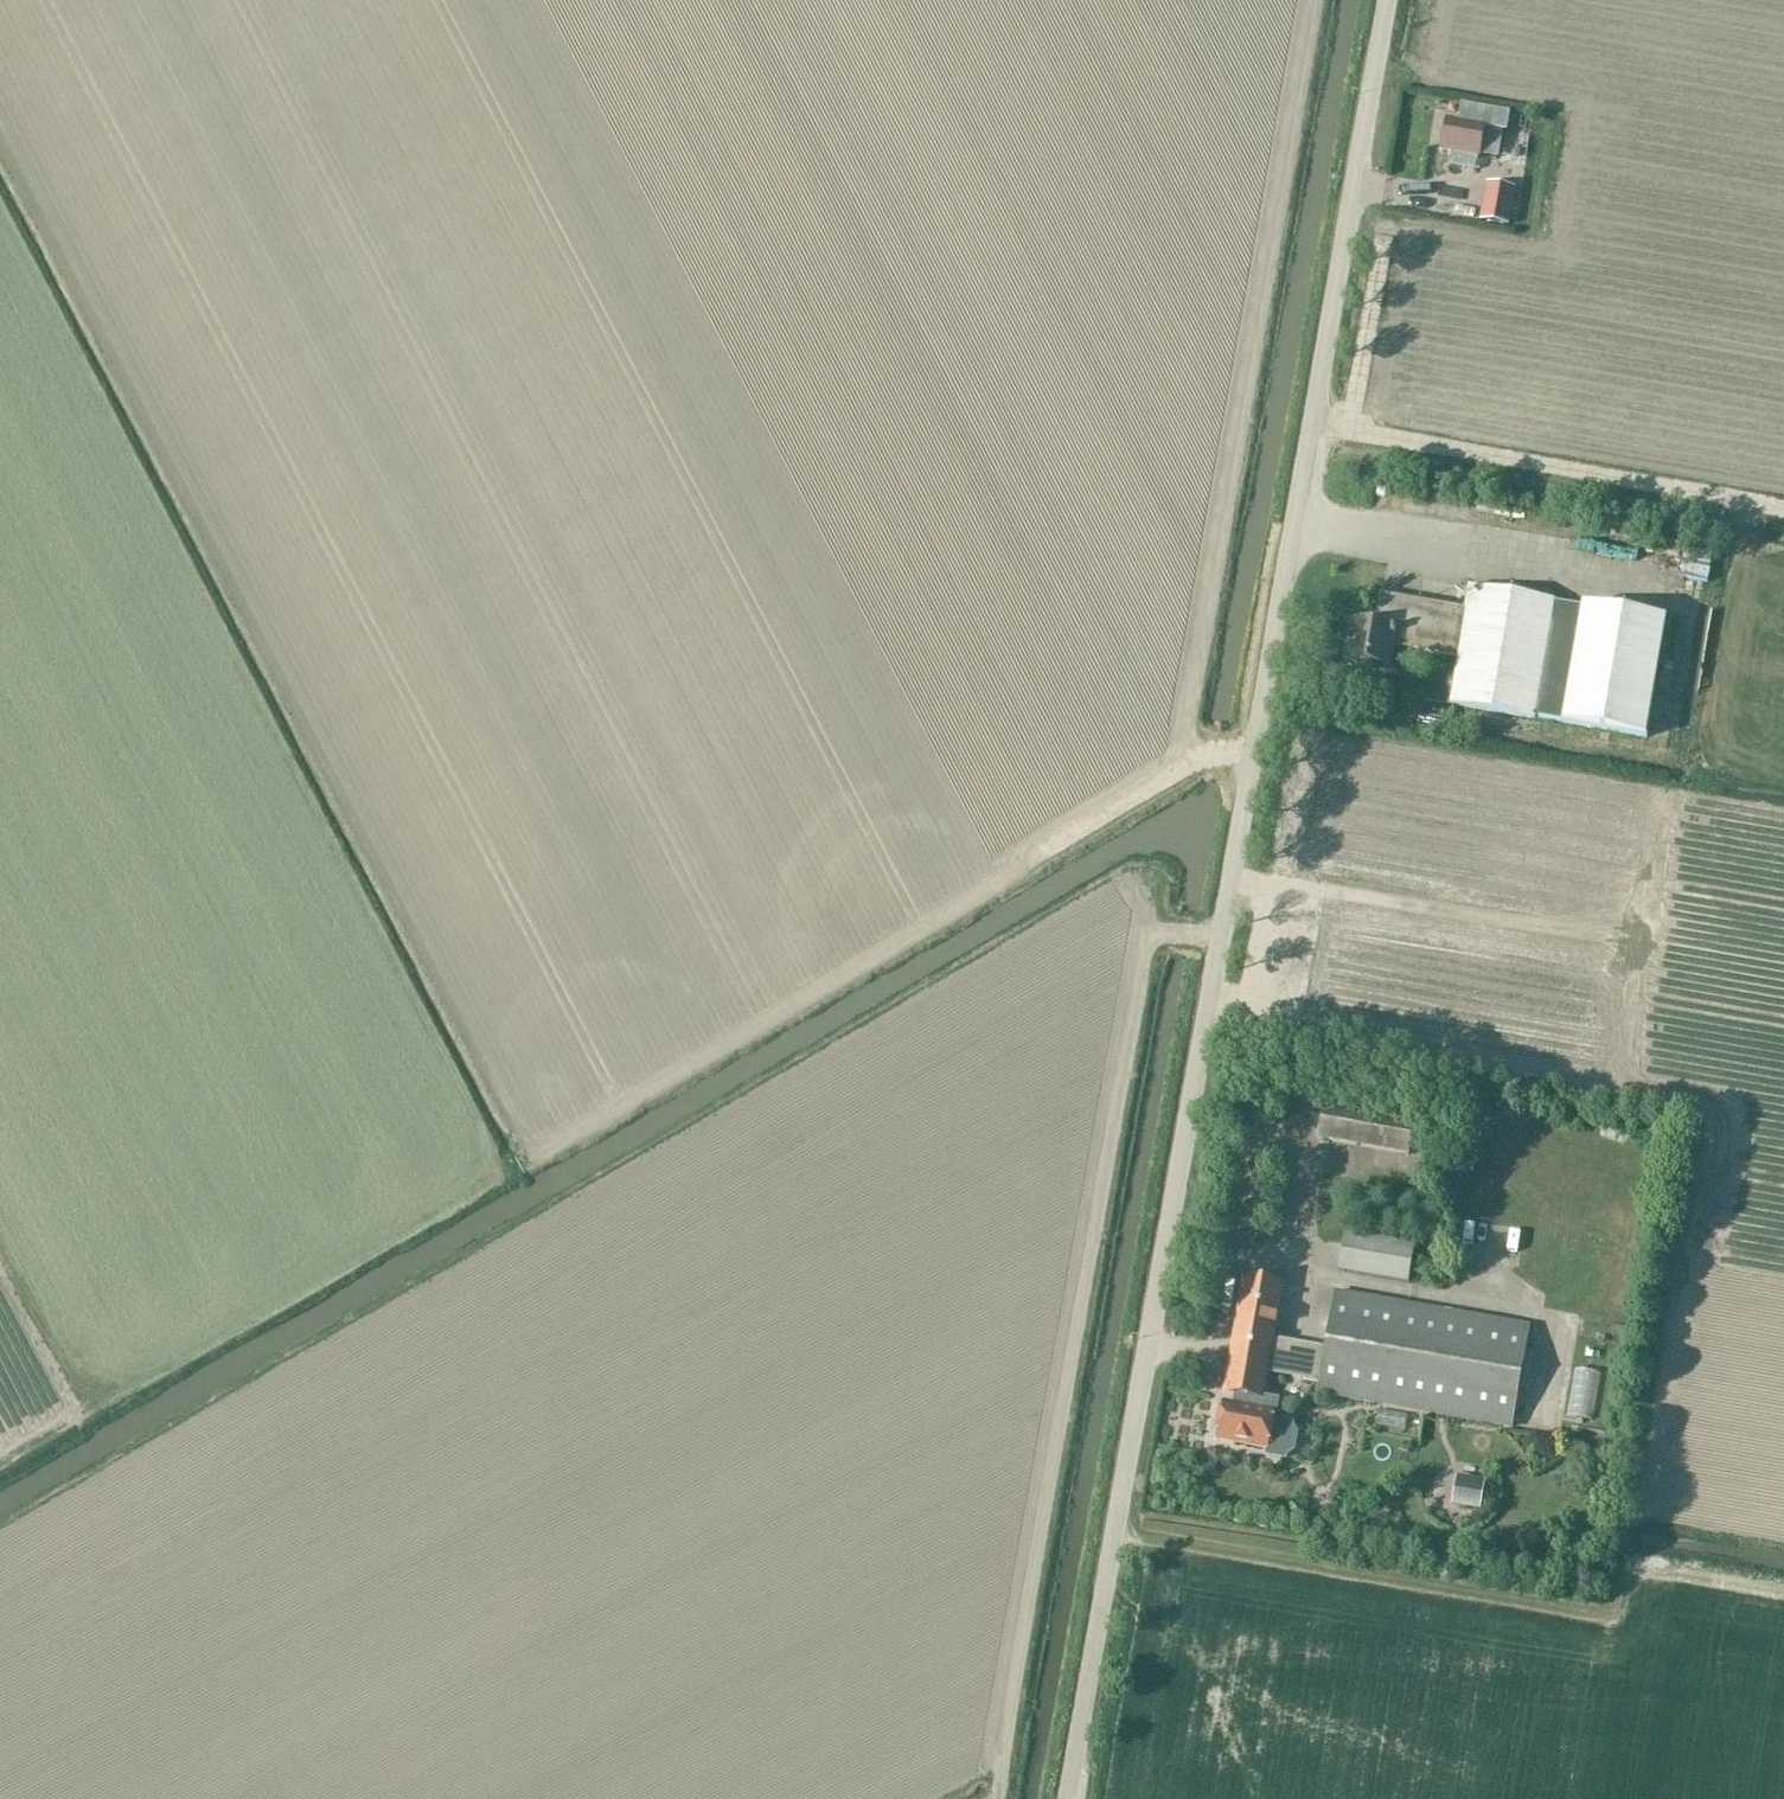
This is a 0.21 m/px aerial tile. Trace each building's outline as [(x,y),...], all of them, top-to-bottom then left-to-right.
[(1472,104),(1469,118),(1498,123),(1500,109),(1472,104)] [(1524,139),(1526,117),(1504,114),(1501,135),(1524,139)] [(1480,158),(1483,129),(1448,123),(1444,151),(1480,158)] [(1509,226),(1510,221),(1516,188),(1487,183),(1480,221),(1509,226)] [(1667,623),(1513,596),(1471,589),(1467,611),(1380,596),(1375,628),(1353,624),(1346,661),(1389,669),(1393,647),(1459,659),(1457,669),(1421,663),(1414,699),(1647,739),(1667,623)] [(1454,728),(1457,710),(1423,704),(1419,722),(1454,728)] [(1409,1156),(1413,1122),(1324,1107),(1318,1139),(1409,1156)] [(1323,1162),(1417,1177),(1419,1163),(1326,1149),(1323,1162)] [(1407,1284),(1411,1265),(1414,1246),(1346,1234),(1338,1273),(1407,1284)] [(1283,1284),(1264,1281),(1243,1276),(1223,1394),(1235,1396),(1233,1404),(1224,1402),(1221,1419),(1213,1421),(1211,1434),(1217,1439),(1217,1441),(1265,1450),(1265,1457),(1287,1461),(1287,1457),(1295,1452),(1298,1432),(1294,1426),(1294,1421),(1277,1418),(1279,1399),(1264,1397),(1268,1374),(1319,1383),(1317,1394),(1512,1429),(1529,1326),(1336,1292),(1326,1349),(1274,1340),(1283,1284)] [(1481,1509),(1486,1481),(1458,1476),(1453,1504),(1481,1509)] [(1459,1513),(1455,1528),(1488,1536),(1492,1521),(1459,1513)]
